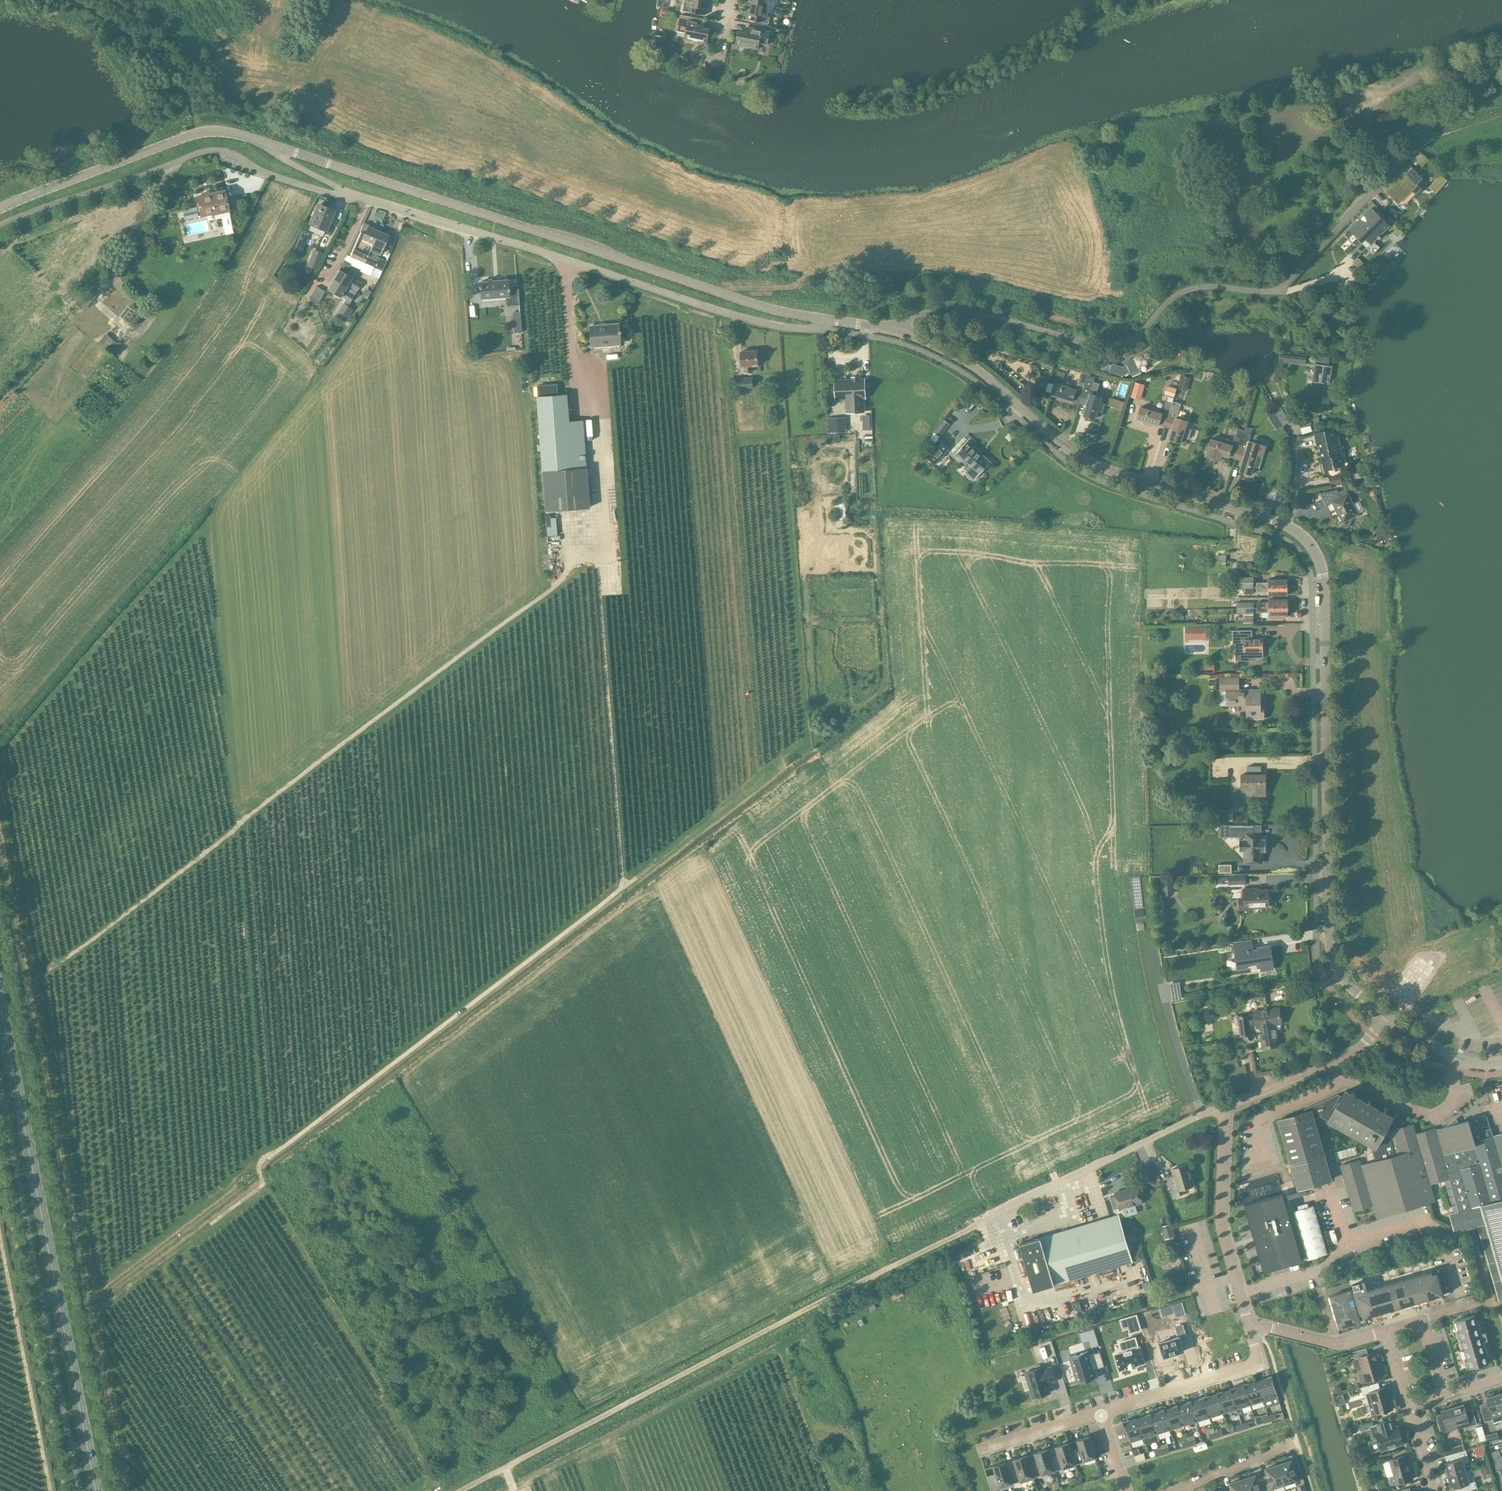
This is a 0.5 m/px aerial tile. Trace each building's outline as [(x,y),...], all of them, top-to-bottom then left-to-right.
[(687,1),(685,0),(683,11),(705,15),(707,6),(705,6),(706,0),(688,0),(687,1)] [(770,6),(752,3),(750,11),(748,10),(746,19),(761,22),(761,24),(768,26),(771,13),(769,13),(770,6)] [(680,18),(678,31),(686,32),(684,38),(707,43),(710,30),(704,28),(701,28),(702,22),(702,19),(693,17),(691,17),(681,15),(680,18)] [(738,32),(736,45),(759,49),(760,43),(767,45),(770,32),(748,28),(747,33),(738,32)] [(1419,151),(1413,158),(1421,165),(1427,158),(1419,151)] [(1399,203),(1411,191),(1416,195),(1422,188),(1417,184),(1416,183),(1422,177),(1412,167),(1406,173),(1404,172),(1386,190),(1399,203)] [(230,215),(229,209),(225,190),(196,196),(201,215),(214,212),(215,218),(230,215)] [(310,223),(311,224),(307,231),(310,232),(310,230),(315,232),(314,234),(322,237),(325,230),(326,230),(334,210),(318,204),(310,223)] [(185,219),(198,216),(196,207),(183,210),(185,219)] [(1350,229),(1361,240),(1363,241),(1365,239),(1370,244),(1377,236),(1388,225),(1371,208),(1350,229)] [(365,262),(379,231),(363,224),(360,232),(361,232),(350,256),(365,262)] [(1390,229),(1396,233),(1400,228),(1393,224),(1390,229)] [(378,257),(388,235),(379,231),(365,262),(374,266),(378,257)] [(323,253),(313,249),(307,265),(317,269),(323,253)] [(344,261),(351,264),(351,265),(361,269),(360,271),(361,271),(370,275),(374,266),(365,262),(350,256),(347,254),(344,261)] [(378,257),(374,266),(382,270),(386,261),(378,257)] [(1364,264),(1358,258),(1354,262),(1360,268),(1364,264)] [(344,261),(340,267),(347,271),(351,265),(351,264),(344,261)] [(374,266),(370,275),(376,278),(380,269),(374,266)] [(339,270),(333,279),(356,292),(362,283),(352,277),(339,270)] [(328,289),(341,296),(345,299),(335,315),(345,322),(353,309),(348,306),(356,292),(333,279),(328,289)] [(480,282),(481,298),(482,302),(505,300),(505,307),(519,305),(518,285),(508,286),(507,280),(480,282)] [(320,300),(325,291),(316,286),(311,295),(320,300)] [(128,306),(120,316),(128,322),(136,312),(128,306)] [(590,326),(591,346),(619,343),(617,324),(590,326)] [(102,345),(107,349),(114,339),(108,336),(102,345)] [(742,366),(744,366),(745,373),(752,372),(752,365),(758,364),(757,350),(741,352),(742,366)] [(1152,350),(1135,358),(1126,362),(1127,364),(1123,366),(1112,363),(1110,372),(1123,376),(1130,372),(1131,374),(1141,369),(1139,366),(1156,358),(1152,350)] [(1270,379),(1277,381),(1284,361),(1305,364),(1307,357),(1287,355),(1278,354),(1278,356),(1270,379)] [(1312,384),(1311,384),(1309,395),(1320,396),(1330,397),(1331,387),(1329,387),(1332,366),(1315,363),(1312,384)] [(1052,394),(1072,400),(1073,398),(1081,400),(1087,380),(1086,380),(1088,373),(1082,371),(1080,378),(1079,377),(1076,389),(1055,383),(1052,394)] [(1102,412),(1105,402),(1100,401),(1101,397),(1100,397),(1101,395),(1096,394),(1095,390),(1091,389),(1095,375),(1088,373),(1086,380),(1087,380),(1081,400),(1088,402),(1084,414),(1095,418),(1097,411),(1102,412)] [(1186,390),(1190,378),(1183,376),(1179,388),(1186,390)] [(754,388),(753,377),(736,378),(737,389),(754,388)] [(863,379),(835,381),(836,397),(852,397),(852,411),(862,410),(862,396),(864,396),(863,379)] [(1145,384),(1134,382),(1130,397),(1141,399),(1145,384)] [(1166,384),(1163,393),(1174,396),(1176,387),(1166,384)] [(537,386),(538,396),(556,395),(555,385),(537,386)] [(542,470),(572,468),(566,394),(556,395),(538,396),(536,396),(542,470)] [(1121,409),(1124,402),(1110,398),(1108,404),(1121,409)] [(1172,403),(1165,400),(1162,413),(1141,407),(1138,418),(1158,424),(1159,422),(1166,424),(1172,403)] [(1181,403),(1173,401),(1172,403),(1166,424),(1173,426),(1169,439),(1181,442),(1182,436),(1188,438),(1191,429),(1185,427),(1187,421),(1176,418),(1181,403)] [(1286,404),(1281,407),(1275,411),(1283,425),(1290,421),(1287,417),(1292,414),(1286,404)] [(951,412),(941,425),(948,429),(958,417),(951,412)] [(829,418),(829,432),(839,432),(839,418),(829,418)] [(1219,441),(1211,439),(1206,455),(1220,460),(1222,454),(1229,456),(1230,453),(1237,455),(1244,432),(1244,431),(1237,429),(1232,445),(1226,443),(1227,439),(1220,437),(1219,441)] [(1319,444),(1322,458),(1324,469),(1344,464),(1342,454),(1340,455),(1334,429),(1315,433),(1317,444),(1319,444)] [(1237,455),(1243,458),(1240,470),(1251,474),(1258,453),(1246,450),(1251,435),(1244,432),(1237,455)] [(924,455),(935,464),(949,448),(939,438),(924,455)] [(966,471),(966,472),(967,476),(968,476),(969,478),(971,478),(972,479),(974,479),(975,479),(989,463),(977,452),(979,450),(968,440),(955,454),(966,464),(968,462),(972,465),(966,471)] [(542,470),(542,471),(545,511),(589,508),(586,468),(572,469),(572,468),(542,470)] [(1340,475),(1329,477),(1330,485),(1341,483),(1340,475)] [(1363,478),(1357,481),(1360,489),(1367,487),(1363,478)] [(1326,504),(1333,501),(1343,521),(1344,521),(1347,527),(1348,526),(1352,520),(1357,517),(1357,515),(1359,514),(1345,487),(1338,491),(1337,489),(1320,493),(1326,504)] [(844,502),(834,502),(833,516),(843,516),(844,502)] [(1376,528),(1379,541),(1385,539),(1382,527),(1376,528)] [(1244,588),(1253,588),(1253,576),(1236,576),(1236,577),(1229,577),(1230,588),(1236,587),(1236,588),(1244,588)] [(1256,582),(1256,588),(1287,587),(1287,579),(1268,579),(1268,582),(1256,582)] [(1256,602),(1256,607),(1287,607),(1287,599),(1268,599),(1268,602),(1256,602)] [(1254,623),(1254,602),(1243,602),(1243,612),(1243,613),(1243,617),(1238,618),(1238,623),(1254,623)] [(1287,607),(1256,607),(1256,613),(1269,613),(1269,618),(1286,618),(1286,615),(1287,615),(1287,607)] [(1206,637),(1206,627),(1196,627),(1196,637),(1206,637)] [(1263,639),(1252,639),(1252,630),(1232,630),(1233,644),(1237,644),(1237,658),(1263,658),(1263,639)] [(1260,689),(1239,689),(1239,676),(1220,676),(1220,691),(1227,691),(1227,705),(1247,704),(1247,718),(1263,718),(1263,704),(1260,704),(1260,689)] [(1242,788),(1243,788),(1243,799),(1255,799),(1255,795),(1264,795),(1264,774),(1260,774),(1260,765),(1247,766),(1247,774),(1242,774),(1242,788)] [(1242,813),(1234,814),(1234,822),(1242,821),(1242,813)] [(1218,822),(1226,822),(1226,814),(1218,814),(1218,822)] [(1230,825),(1230,834),(1240,834),(1240,839),(1239,839),(1239,851),(1249,851),(1249,861),(1261,861),(1261,854),(1261,851),(1265,851),(1265,839),(1258,839),(1258,835),(1252,835),(1252,825),(1230,825)] [(1228,875),(1228,885),(1246,884),(1246,874),(1228,875)] [(1162,894),(1165,894),(1174,894),(1173,879),(1164,879),(1162,879),(1162,894)] [(1253,888),(1244,888),(1245,897),(1239,897),(1239,900),(1238,901),(1238,903),(1238,906),(1239,907),(1239,910),(1254,910),(1254,906),(1267,906),(1266,889),(1253,890),(1253,888)] [(1248,941),(1235,943),(1238,967),(1260,964),(1261,969),(1272,968),(1269,946),(1249,949),(1248,941)] [(1179,986),(1177,986),(1177,982),(1170,982),(1170,998),(1179,998),(1179,986)] [(1281,1023),(1278,1007),(1255,1011),(1257,1026),(1263,1025),(1264,1033),(1260,1034),(1262,1047),(1278,1045),(1274,1024),(1281,1023)] [(1248,1014),(1236,1016),(1240,1037),(1251,1035),(1249,1025),(1255,1024),(1254,1018),(1249,1019),(1248,1014)] [(1372,1206),(1376,1218),(1434,1201),(1429,1184),(1448,1178),(1458,1211),(1448,1214),(1453,1231),(1454,1233),(1477,1227),(1498,1301),(1501,1300),(1501,1133),(1492,1136),(1490,1129),(1471,1134),(1467,1121),(1437,1129),(1434,1130),(1434,1128),(1415,1134),(1412,1124),(1392,1130),(1392,1131),(1387,1132),(1383,1131),(1390,1118),(1360,1100),(1344,1091),(1334,1107),(1333,1106),(1339,1095),(1336,1094),(1302,1109),(1304,1112),(1276,1119),(1289,1163),(1307,1157),(1309,1162),(1290,1167),(1296,1189),(1329,1181),(1322,1153),(1312,1118),(1319,1116),(1327,1121),(1344,1130),(1373,1148),(1375,1144),(1378,1145),(1377,1149),(1373,1150),(1376,1160),(1360,1165),(1358,1160),(1340,1165),(1353,1211),(1372,1206)] [(1167,1181),(1171,1199),(1179,1197),(1177,1191),(1192,1186),(1186,1165),(1171,1169),(1174,1179),(1167,1181)] [(1116,1194),(1119,1207),(1115,1209),(1118,1219),(1126,1216),(1123,1207),(1142,1202),(1137,1185),(1128,1188),(1129,1190),(1116,1194)] [(1253,1240),(1262,1273),(1301,1261),(1281,1194),(1243,1205),(1253,1240)] [(1313,1205),(1294,1211),(1308,1259),(1327,1253),(1313,1205)] [(1116,1215),(1041,1238),(1055,1285),(1130,1262),(1116,1215)] [(1165,1236),(1173,1233),(1169,1223),(1161,1226),(1165,1236)] [(1055,1285),(1041,1238),(1018,1244),(1032,1291),(1055,1285)] [(1348,1282),(1325,1289),(1337,1330),(1348,1327),(1347,1325),(1364,1320),(1363,1317),(1442,1294),(1435,1270),(1366,1290),(1363,1280),(1349,1285),(1348,1282)] [(1179,1303),(1172,1305),(1175,1316),(1182,1314),(1179,1303)] [(1136,1315),(1126,1318),(1130,1333),(1141,1330),(1136,1315)] [(1488,1363),(1482,1342),(1487,1340),(1485,1332),(1480,1333),(1474,1315),(1455,1320),(1469,1368),(1488,1363)] [(1176,1328),(1179,1339),(1159,1345),(1163,1357),(1183,1351),(1181,1343),(1188,1341),(1183,1326),(1176,1328)] [(1121,1354),(1115,1356),(1120,1372),(1129,1369),(1130,1370),(1135,1368),(1135,1367),(1145,1364),(1141,1348),(1137,1350),(1134,1339),(1118,1344),(1121,1354)] [(1358,1358),(1362,1371),(1358,1372),(1360,1383),(1365,1381),(1365,1382),(1382,1377),(1381,1374),(1382,1374),(1380,1368),(1379,1367),(1379,1365),(1378,1366),(1376,1360),(1377,1359),(1375,1352),(1367,1355),(1365,1348),(1352,1352),(1354,1359),(1358,1358)] [(1088,1351),(1069,1357),(1070,1357),(1078,1383),(1077,1383),(1078,1384),(1096,1378),(1096,1377),(1095,1378),(1092,1368),(1096,1367),(1096,1368),(1104,1366),(1100,1352),(1088,1355),(1087,1352),(1088,1352),(1088,1351)] [(1027,1380),(1023,1381),(1026,1389),(1030,1388),(1033,1398),(1050,1392),(1047,1383),(1056,1380),(1052,1366),(1043,1369),(1042,1367),(1025,1372),(1027,1380)] [(1257,1382),(1263,1401),(1276,1397),(1276,1398),(1277,1398),(1270,1376),(1269,1376),(1270,1378),(1257,1382)] [(1249,1405),(1263,1401),(1257,1382),(1244,1386),(1243,1384),(1243,1385),(1249,1405)] [(1369,1392),(1372,1402),(1368,1404),(1372,1415),(1375,1414),(1376,1414),(1392,1409),(1385,1388),(1379,1389),(1377,1383),(1367,1386),(1367,1384),(1360,1387),(1362,1394),(1369,1392)] [(1249,1405),(1243,1385),(1243,1387),(1230,1390),(1230,1389),(1236,1409),(1249,1405)] [(1223,1414),(1236,1409),(1230,1389),(1229,1389),(1230,1391),(1217,1395),(1216,1393),(1223,1414)] [(1209,1418),(1223,1414),(1216,1393),(1216,1395),(1204,1399),(1203,1397),(1209,1418)] [(1497,1394),(1485,1398),(1488,1405),(1480,1407),(1484,1422),(1492,1420),(1493,1422),(1501,1420),(1501,1412),(1497,1394)] [(1209,1418),(1203,1397),(1203,1399),(1190,1403),(1190,1401),(1189,1401),(1196,1422),(1209,1418)] [(1182,1426),(1196,1422),(1189,1401),(1190,1403),(1177,1407),(1176,1405),(1182,1426)] [(1469,1426),(1477,1424),(1472,1410),(1466,1412),(1463,1404),(1452,1408),(1457,1428),(1469,1425),(1469,1426)] [(1163,1409),(1169,1430),(1182,1426),(1176,1405),(1176,1407),(1164,1411),(1163,1409)] [(1440,1411),(1442,1417),(1436,1419),(1439,1427),(1440,1430),(1443,1431),(1446,1431),(1457,1428),(1452,1408),(1440,1411)] [(1156,1434),(1169,1430),(1163,1409),(1162,1409),(1163,1411),(1150,1415),(1150,1413),(1149,1414),(1156,1434)] [(1142,1438),(1156,1434),(1149,1414),(1150,1415),(1137,1420),(1142,1438)] [(1142,1438),(1137,1420),(1123,1424),(1123,1422),(1122,1422),(1129,1444),(1130,1444),(1129,1442),(1142,1438)] [(1377,1436),(1378,1440),(1368,1443),(1371,1452),(1381,1450),(1402,1444),(1397,1427),(1392,1428),(1390,1421),(1376,1425),(1379,1435),(1377,1436)] [(1484,1435),(1487,1442),(1498,1439),(1496,1431),(1484,1435)] [(1074,1465),(1083,1462),(1095,1458),(1089,1437),(1076,1441),(1079,1449),(1070,1452),(1074,1465)] [(1070,1452),(1068,1443),(1055,1447),(1058,1456),(1049,1458),(1049,1459),(1053,1471),(1053,1472),(1062,1469),(1062,1471),(1075,1467),(1074,1465),(1070,1452)] [(1463,1444),(1456,1446),(1458,1452),(1466,1450),(1466,1449),(1464,1449),(1463,1444)] [(1049,1459),(1049,1458),(1047,1450),(1034,1454),(1037,1462),(1028,1465),(1032,1478),(1041,1475),(1053,1471),(1049,1459)] [(1469,1460),(1466,1450),(1458,1452),(1448,1455),(1450,1462),(1443,1464),(1447,1477),(1472,1469),(1465,1471),(1463,1464),(1468,1462),(1469,1460)] [(1142,1453),(1133,1456),(1135,1463),(1144,1460),(1142,1453)] [(1028,1465),(1026,1456),(1013,1460),(1016,1469),(1007,1472),(1011,1485),(1020,1482),(1020,1484),(1033,1480),(1032,1478),(1028,1465)] [(1405,1456),(1389,1460),(1393,1476),(1389,1477),(1388,1479),(1390,1484),(1392,1485),(1396,1484),(1396,1485),(1412,1480),(1407,1464),(1407,1463),(1405,1456)] [(1290,1461),(1277,1465),(1283,1485),(1296,1481),(1295,1480),(1302,1478),(1298,1465),(1291,1467),(1290,1461)] [(986,1478),(990,1490),(999,1488),(999,1490),(1012,1487),(1011,1485),(1007,1472),(1005,1463),(992,1467),(995,1475),(986,1478)] [(1283,1485),(1277,1465),(1264,1469),(1267,1478),(1261,1480),(1265,1490),(1272,1490),(1271,1488),(1283,1485)] [(1458,1490),(1469,1490),(1471,1490),(1471,1489),(1477,1487),(1472,1469),(1447,1477),(1451,1489),(1457,1487),(1458,1490)] [(1241,1480),(1245,1490),(1265,1490),(1261,1480),(1256,1482),(1254,1476),(1241,1480)] [(1241,1480),(1229,1484),(1231,1490),(1245,1490),(1241,1480)]
